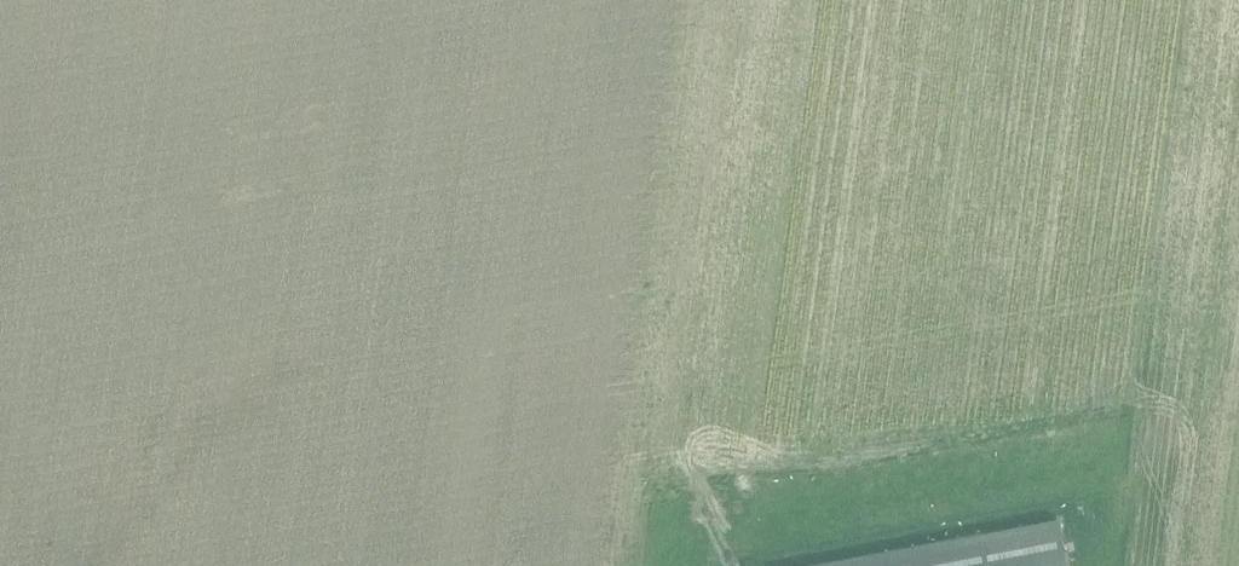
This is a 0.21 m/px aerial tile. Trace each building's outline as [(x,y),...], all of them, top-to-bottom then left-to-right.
[(1061,534),(1060,534),(1057,518),(803,565),(1068,565),(1061,534)]
